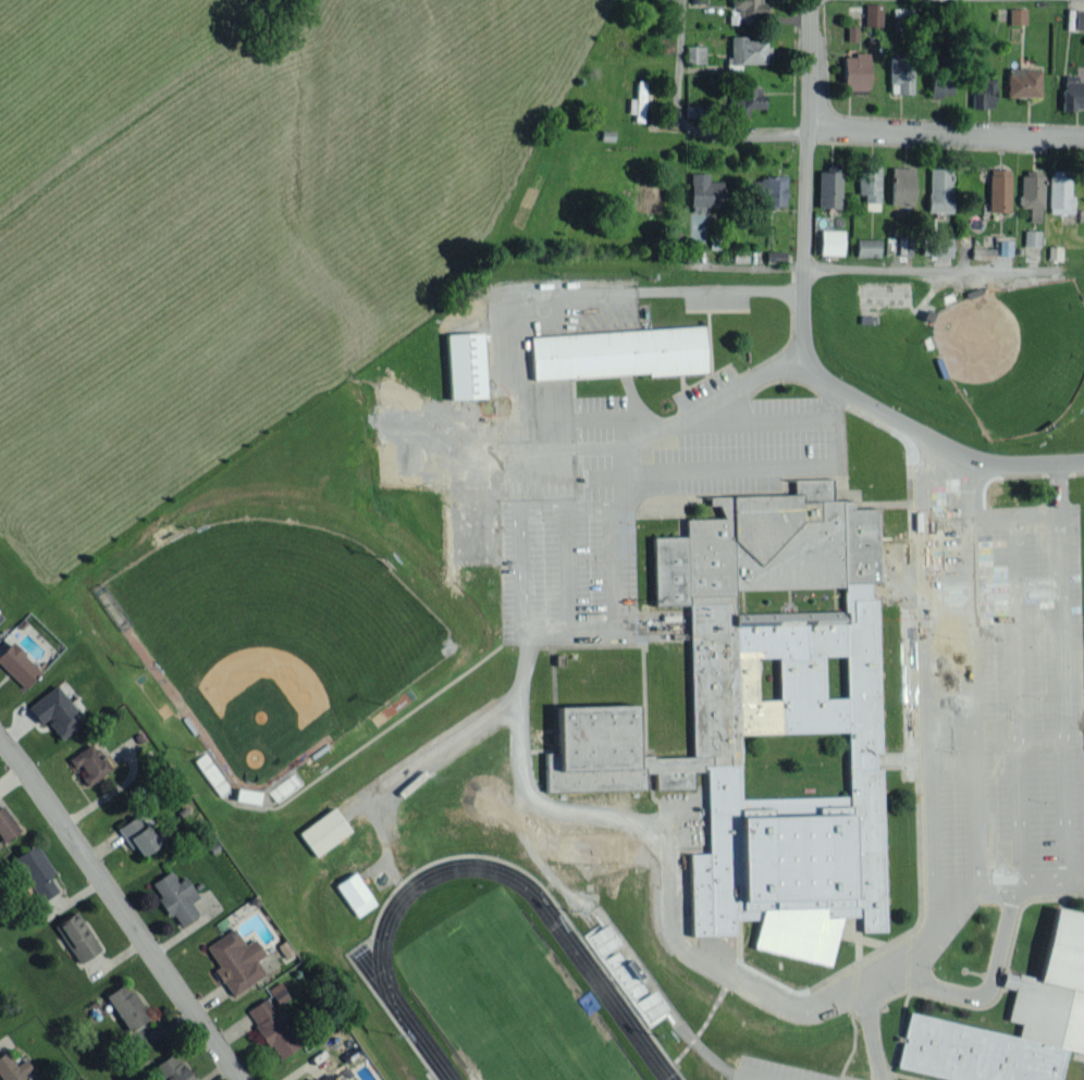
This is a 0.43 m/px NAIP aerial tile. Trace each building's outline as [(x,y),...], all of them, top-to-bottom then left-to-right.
[(731,7),(737,7),(737,16),(763,16),(764,0),(731,0),(731,7)] [(881,3),(864,3),(864,26),(881,26),(881,3)] [(900,24),(910,24),(911,8),(900,8),(900,24)] [(1083,30),(1083,11),(1074,11),(1073,30),(1083,30)] [(846,41),(857,41),(856,26),(846,26),(846,41)] [(730,63),(767,64),(768,40),(745,40),(745,36),(730,36),(730,63)] [(705,63),(705,45),(686,46),(686,63),(705,63)] [(842,89),(868,90),(869,51),(843,50),(842,89)] [(889,83),(897,84),(897,93),(912,93),(912,57),(889,56),(889,83)] [(950,96),(949,64),(929,64),(929,96),(950,96)] [(1006,96),(1039,96),(1039,68),(1007,68),(1006,96)] [(994,78),(985,78),(984,73),(971,73),(972,108),(994,108),(994,78)] [(1083,109),(1083,77),(1063,77),(1063,109),(1083,109)] [(634,113),(634,121),(643,122),(643,108),(649,108),(650,93),(645,93),(645,81),(636,80),(636,99),(629,98),(628,112),(634,113)] [(763,108),(763,87),(731,87),(732,118),(749,118),(748,108),(763,108)] [(880,167),(865,166),(865,171),(857,171),(857,195),(864,195),(864,210),(879,210),(880,167)] [(951,168),(928,168),(928,212),(950,212),(951,168)] [(818,170),(817,207),(839,208),(840,171),(818,170)] [(912,205),(913,170),(900,170),(900,174),(890,174),(890,204),(912,205)] [(1069,213),(1070,170),(1049,170),(1048,213),(1069,213)] [(988,211),(1008,212),(1009,171),(989,171),(988,211)] [(1020,207),(1028,207),(1028,221),(1041,222),(1042,171),(1021,171),(1020,207)] [(722,206),(721,180),(708,181),(707,172),(689,173),(690,212),(703,212),(703,206),(722,206)] [(786,177),(751,176),(750,197),(761,197),(761,206),(785,206),(786,177)] [(842,230),(820,229),(819,254),(842,255),(842,230)] [(1039,247),(1040,230),(1023,230),(1023,246),(1039,247)] [(879,238),(856,239),(856,256),(879,256),(879,238)] [(707,373),(704,326),(529,335),(532,379),(648,373),(648,375),(707,373)] [(446,333),(449,399),(485,398),(482,332),(446,333)] [(649,535),(682,534),(682,518),(681,518),(681,517),(719,516),(714,504),(704,504),(704,502),(705,502),(705,496),(699,496),(699,495),(725,494),(728,494),(791,493),(790,479),(783,479),(783,477),(828,476),(829,499),(850,498),(851,499),(849,499),(849,507),(874,506),(876,580),(866,581),(867,598),(873,597),(877,750),(872,752),(872,768),(877,768),(882,930),(858,930),(858,915),(837,916),(825,965),(750,946),(756,918),(732,918),(732,933),(688,934),(685,853),(705,853),(703,767),(700,767),(700,770),(699,770),(693,770),(693,771),(692,771),(692,770),(690,770),(690,787),(651,787),(651,771),(644,771),(644,789),(542,791),(541,752),(553,752),(552,705),(632,703),(633,755),(651,754),(651,756),(689,755),(686,604),(651,605),(649,535)] [(23,688),(39,671),(8,642),(0,651),(0,667),(23,688)] [(83,720),(53,685),(26,708),(39,724),(44,720),(60,739),(83,720)] [(69,757),(82,775),(79,777),(86,786),(110,768),(90,741),(69,757)] [(0,844),(18,832),(0,804),(0,843),(0,844)] [(298,830),(312,855),(350,833),(335,808),(298,830)] [(145,825),(151,821),(143,810),(117,827),(138,858),(158,844),(145,825)] [(58,892),(50,876),(52,874),(37,843),(14,855),(37,902),(58,892)] [(178,927),(198,914),(190,902),(198,897),(183,876),(177,880),(169,870),(150,883),(159,896),(157,897),(178,927)] [(335,883),(353,917),(374,906),(356,872),(335,883)] [(1051,906),(1083,914),(1083,1052),(1062,1047),(1055,1079),(960,1079),(894,1065),(899,1040),(894,1039),(894,1034),(899,1035),(906,1010),(1014,1035),(1018,1022),(1005,1019),(1011,988),(998,985),(1001,971),(1014,975),(1014,973),(1034,978),(1051,906)] [(78,963),(101,949),(76,910),(53,925),(78,963)] [(264,975),(255,960),(263,955),(253,938),(243,944),(233,928),(205,945),(217,967),(214,969),(230,995),(264,975)] [(125,1031),(147,1019),(126,982),(105,994),(125,1031)] [(243,1009),(261,996),(293,1043),(278,1054),(269,1041),(263,1045),(249,1023),(251,1022),(243,1009)] [(193,1079),(192,1079),(164,1079),(151,1063),(170,1048),(193,1079)] [(24,1073),(32,1068),(25,1057),(15,1064),(6,1050),(0,1054),(0,1079),(28,1079),(24,1073)]
